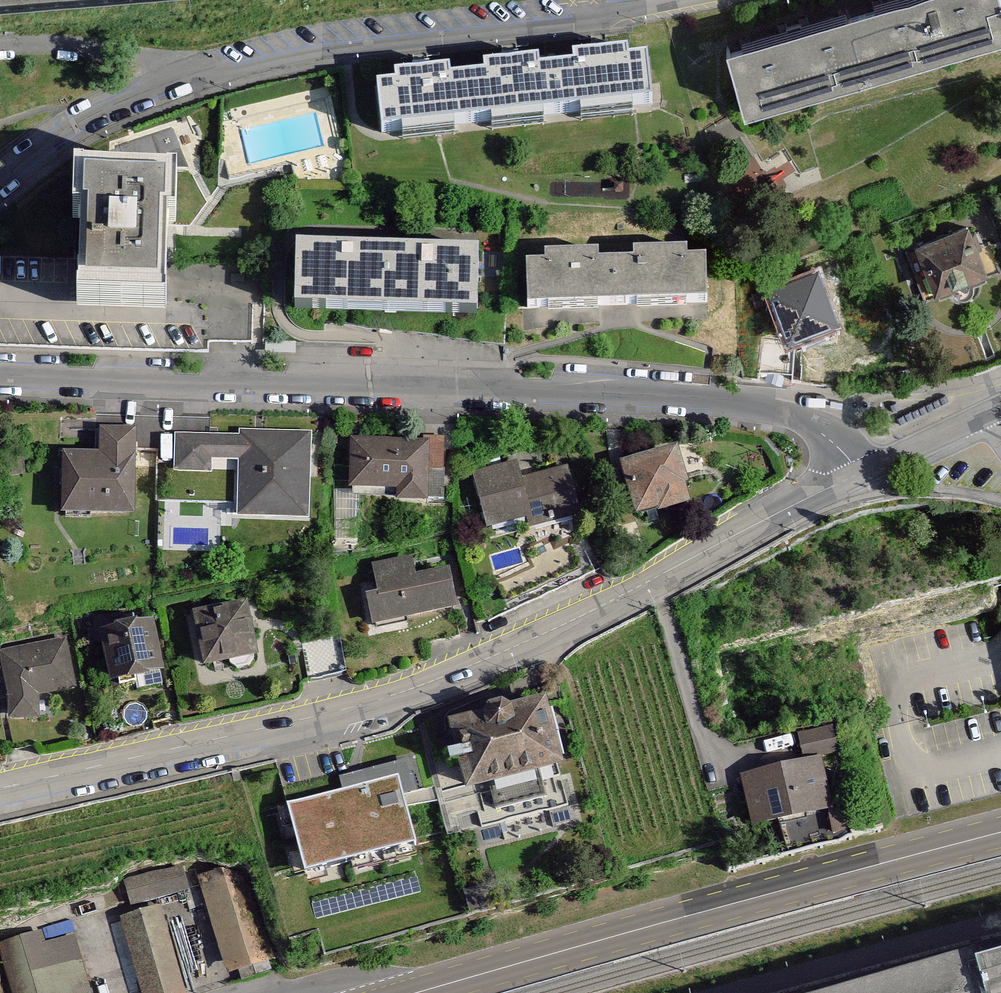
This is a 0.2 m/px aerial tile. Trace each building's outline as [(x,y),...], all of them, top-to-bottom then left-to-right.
[(741,101),(1000,25),(1000,23),(994,0),(861,0),(723,40),(741,101)] [(378,80),(383,131),(652,107),(647,56),(378,80)] [(74,171),(74,307),(165,307),(166,171),(74,171)] [(966,225),(917,242),(935,291),(983,273),(966,225)] [(296,249),(294,308),(475,313),(476,253),(296,249)] [(530,262),(531,308),(708,304),(706,258),(530,262)] [(841,329),(818,271),(763,293),(786,350),(841,329)] [(56,514),(132,519),(139,429),(97,426),(95,453),(60,451),(56,514)] [(306,437),(166,438),(167,515),(306,514),(306,437)] [(441,441),(348,439),(348,504),(441,505),(441,441)] [(672,440),(615,464),(637,519),(695,496),(672,440)] [(529,518),(533,531),(581,515),(564,463),(515,479),(529,518)] [(512,468),(467,483),(483,533),(529,518),(515,479),(512,468)] [(412,554),(372,562),(377,590),(356,594),(364,634),(459,615),(449,565),(415,571),(412,554)] [(245,599),(190,612),(204,672),(260,659),(245,599)] [(155,616),(95,629),(107,687),(168,674),(155,616)] [(0,653),(0,673),(10,729),(42,723),(38,695),(77,688),(68,641),(0,653)] [(548,706),(447,729),(463,798),(498,791),(502,821),(553,810),(545,778),(562,778),(548,706)] [(829,722),(796,731),(804,758),(819,754),(837,749),(829,722)] [(804,758),(740,776),(752,821),(831,799),(819,754),(804,758)] [(406,773),(292,801),(311,877),(425,848),(406,773)] [(178,870),(121,886),(128,913),(161,903),(186,897),(178,870)] [(249,877),(199,892),(225,977),(275,963),(249,877)] [(119,915),(142,992),(186,992),(161,903),(128,913),(119,915)] [(54,936),(80,930),(78,919),(52,926),(54,936)] [(0,942),(0,962),(11,992),(100,992),(79,932),(43,944),(37,929),(0,942)] [(864,992),(1000,992),(1000,957),(864,992)]
